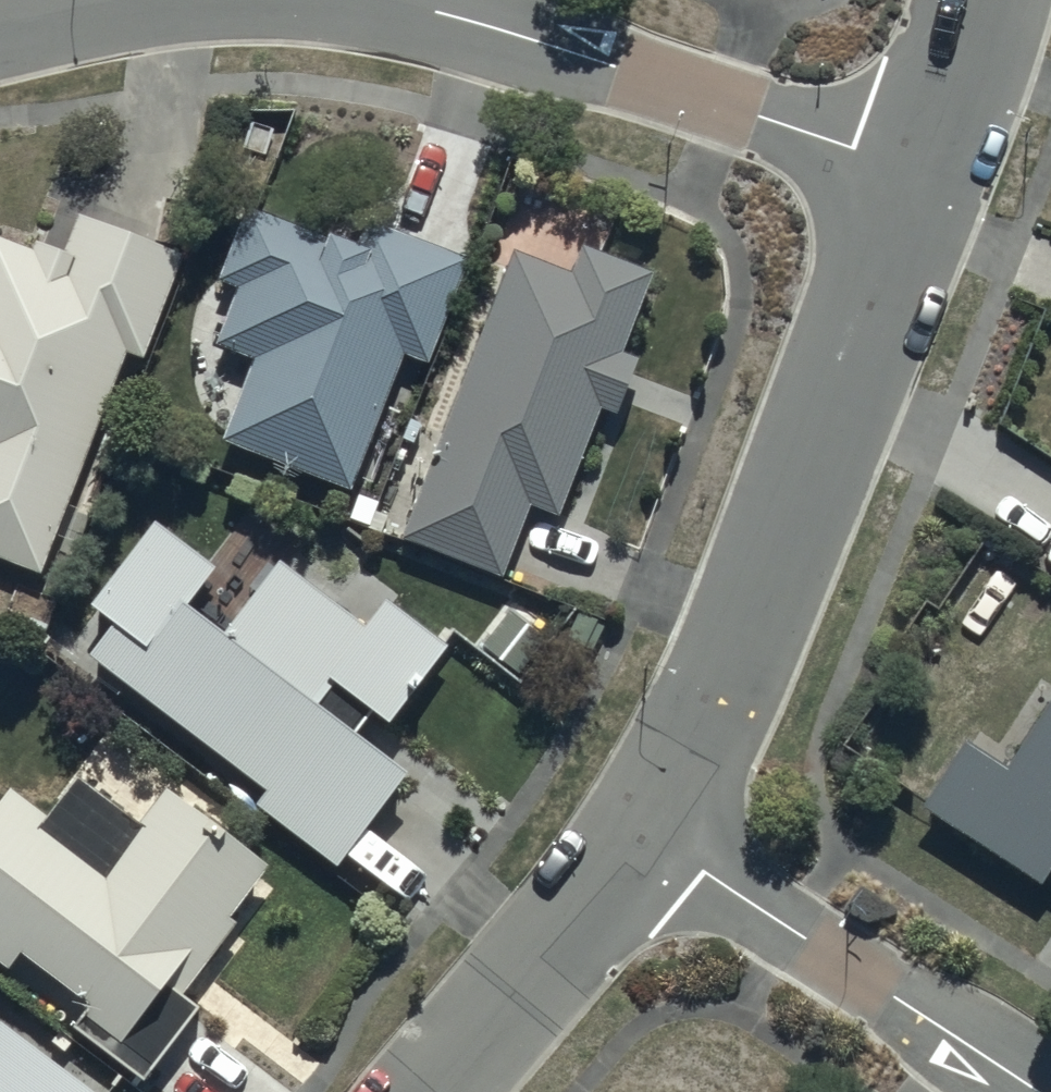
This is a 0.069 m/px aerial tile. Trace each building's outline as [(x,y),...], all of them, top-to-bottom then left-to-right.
[(532,180),(510,244),(401,533),(498,570),(500,563),(550,582),(562,552),(513,534),(527,498),(556,509),(598,401),(616,407),(637,351),(621,345),(650,267),(599,248),(613,210),(532,180)] [(349,486),(400,350),(426,359),(466,254),(365,215),(356,237),(330,227),(328,232),(245,201),(216,276),(235,283),(214,338),(252,352),(220,437),(349,486)] [(37,566),(124,348),(140,354),(181,250),(75,208),(61,244),(34,233),(30,245),(0,233),(0,552),(37,566)] [(112,615),(87,648),(266,786),(255,800),(333,861),(405,767),(352,726),(371,702),(386,714),(444,639),(384,592),(362,620),(286,561),(299,543),(253,508),(211,562),(151,516),(89,597),(112,615)] [(1037,567),(1050,576),(1050,546),(1037,567)] [(906,815),(1026,890),(1035,876),(1050,887),(1050,723),(1024,706),(998,748),(989,743),(985,749),(971,740),(962,753),(946,743),(906,815)] [(6,965),(20,947),(89,1000),(73,1021),(141,1074),(197,1002),(179,988),(234,917),(226,911),(266,859),(231,832),(238,823),(187,783),(182,789),(106,731),(44,810),(7,782),(0,790),(0,960),(6,965)] [(0,1022),(0,1091),(96,1091),(0,1022)]
